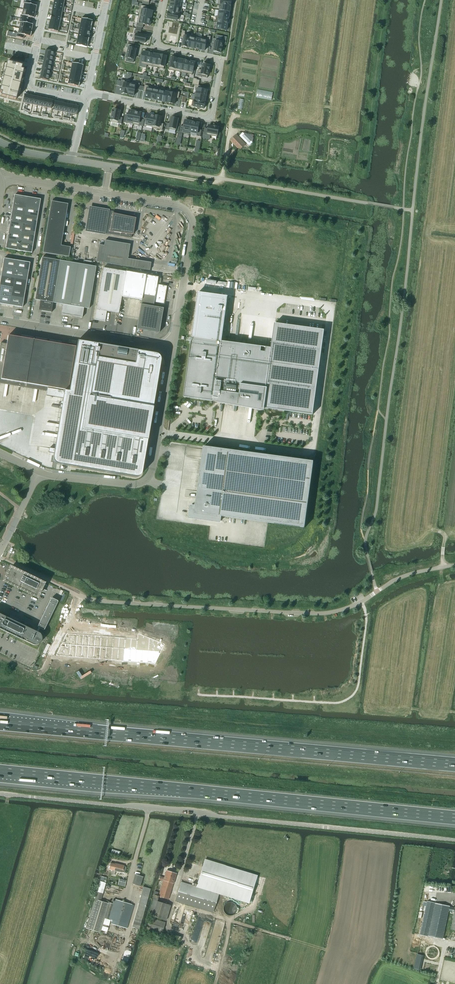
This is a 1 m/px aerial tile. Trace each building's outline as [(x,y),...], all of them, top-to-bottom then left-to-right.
[(23,4),(24,4),(23,10),(35,12),(35,11),(36,11),(37,8),(36,7),(36,6),(36,7),(37,6),(30,5),(31,2),(31,1),(25,0),(23,0),(24,0),(23,3),(23,4)] [(171,1),(170,7),(182,9),(184,3),(181,3),(171,1)] [(141,5),(139,16),(151,19),(153,11),(147,10),(147,7),(141,5)] [(169,12),(181,15),(182,9),(170,7),(169,12)] [(20,16),(20,19),(27,20),(28,17),(34,18),(35,12),(23,10),(22,15),(20,15),(20,16)] [(218,16),(218,17),(229,19),(230,13),(220,11),(219,11),(218,16)] [(180,21),(181,15),(169,12),(167,19),(180,21)] [(139,16),(137,27),(143,28),(144,25),(150,26),(150,24),(151,24),(152,21),(151,20),(151,19),(139,16)] [(216,16),(215,23),(218,23),(228,25),(229,19),(218,17),(218,16),(216,16)] [(19,22),(20,23),(19,28),(31,31),(31,30),(33,30),(33,26),(32,26),(32,25),(33,25),(27,23),(27,20),(20,19),(19,22)] [(16,37),(16,38),(23,39),(24,36),(30,37),(32,31),(31,31),(19,28),(18,34),(17,34),(16,34),(17,34),(16,37)] [(135,30),(133,41),(145,43),(147,36),(140,35),(141,32),(135,30)] [(184,38),(182,46),(188,48),(190,36),(185,35),(185,32),(182,31),(181,37),(184,38)] [(190,36),(188,48),(188,47),(193,48),(196,36),(190,35),(190,36)] [(196,36),(193,48),(199,50),(202,37),(196,36)] [(202,37),(199,50),(205,51),(207,42),(210,43),(211,37),(208,36),(207,39),(202,37)] [(213,38),(211,45),(215,45),(213,52),(215,52),(215,53),(219,53),(221,53),(223,41),(213,38)] [(129,48),(127,58),(134,60),(136,49),(133,49),(133,45),(127,44),(126,48),(129,48)] [(141,64),(147,65),(149,53),(144,52),(141,64)] [(149,53),(147,65),(153,67),(155,54),(149,53)] [(160,55),(158,68),(164,69),(167,56),(160,55)] [(171,57),(169,70),(175,71),(177,59),(178,59),(171,57)] [(177,59),(175,71),(181,72),(183,60),(177,59)] [(183,60),(181,72),(187,74),(189,61),(183,60)] [(189,61),(187,74),(193,75),(195,63),(189,61)] [(2,92),(1,96),(16,100),(17,93),(18,90),(20,84),(21,80),(22,74),(23,70),(21,70),(22,66),(7,62),(5,69),(4,72),(3,78),(2,81),(0,88),(0,89),(0,92),(2,92)] [(198,70),(197,76),(207,78),(210,66),(203,64),(202,70),(198,70)] [(123,87),(122,93),(128,95),(130,82),(121,80),(120,86),(123,87)] [(130,82),(128,95),(134,96),(135,90),(139,90),(140,84),(130,82)] [(145,98),(151,99),(154,87),(145,85),(144,91),(147,92),(145,98)] [(196,89),(195,94),(206,97),(207,91),(201,89),(202,86),(196,85),(195,88),(196,89)] [(154,87),(151,99),(157,100),(159,88),(154,87)] [(159,88),(157,100),(162,102),(165,89),(159,88)] [(165,89),(162,102),(168,103),(170,91),(165,89)] [(168,103),(174,104),(176,98),(179,99),(180,92),(170,91),(168,103)] [(195,94),(194,100),(205,102),(206,97),(195,94)] [(193,100),(191,106),(204,109),(205,102),(194,100),(193,100)] [(113,110),(111,122),(121,124),(122,118),(119,117),(120,111),(113,110)] [(125,116),(124,122),(133,124),(136,112),(134,112),(134,111),(131,110),(131,111),(129,111),(128,117),(125,116)] [(136,112),(133,124),(142,126),(144,120),(140,119),(142,113),(136,112)] [(144,120),(142,126),(146,127),(146,126),(152,127),(153,127),(155,116),(148,115),(147,121),(144,120)] [(152,127),(152,128),(162,130),(164,124),(160,123),(162,117),(155,116),(153,127),(152,127)] [(167,123),(166,130),(169,130),(169,129),(176,131),(178,119),(171,118),(170,124),(167,123)] [(181,126),(179,132),(190,135),(191,132),(190,132),(192,122),(191,122),(191,121),(187,120),(187,121),(185,121),(184,127),(181,126)] [(190,132),(191,132),(197,134),(197,136),(200,137),(202,131),(198,130),(200,124),(192,122),(190,132)] [(205,128),(204,135),(207,136),(207,135),(217,137),(219,128),(209,126),(208,129),(205,128)] [(236,134),(230,141),(237,148),(241,149),(246,145),(236,134)] [(26,206),(27,197),(14,195),(13,204),(26,206)] [(39,209),(40,199),(27,197),(26,206),(39,209)] [(66,213),(66,206),(66,204),(51,201),(43,253),(69,257),(70,247),(70,248),(60,247),(60,241),(60,239),(62,239),(62,232),(62,230),(63,230),(63,224),(63,222),(64,222),(64,215),(65,213),(66,213)] [(24,215),(26,206),(13,204),(11,213),(24,215)] [(37,217),(39,209),(26,206),(24,215),(37,217)] [(131,238),(135,215),(90,208),(86,231),(131,238)] [(23,224),(24,215),(11,213),(10,222),(23,224)] [(36,226),(37,217),(24,215),(23,224),(36,226)] [(21,233),(23,224),(10,222),(8,231),(21,233)] [(34,235),(36,226),(23,224),(21,233),(34,235)] [(20,242),(21,233),(8,231),(7,240),(20,242)] [(33,244),(34,235),(21,233),(20,242),(33,244)] [(18,251),(20,242),(7,240),(5,249),(18,251)] [(128,259),(130,245),(105,240),(104,246),(99,245),(96,262),(149,271),(151,263),(128,259)] [(31,253),(33,244),(20,242),(18,251),(31,253)] [(15,270),(17,261),(4,258),(2,268),(15,270)] [(51,313),(53,303),(60,261),(42,258),(35,300),(40,301),(38,311),(51,313)] [(28,272),(30,263),(17,261),(15,270),(28,272)] [(69,316),(78,264),(60,261),(53,303),(63,305),(61,314),(69,316)] [(89,309),(96,267),(78,264),(69,316),(82,318),(84,308),(89,309)] [(14,279),(15,270),(2,268),(1,276),(14,279)] [(114,313),(121,271),(103,268),(95,320),(105,322),(107,312),(114,313)] [(27,281),(28,272),(15,270),(14,279),(27,281)] [(141,300),(145,275),(121,271),(114,313),(119,314),(121,299),(127,300),(127,298),(141,300)] [(160,283),(161,279),(158,278),(158,277),(145,275),(141,300),(136,329),(159,333),(163,309),(153,307),(154,302),(164,304),(167,286),(157,285),(157,283),(160,283)] [(14,279),(1,276),(0,281),(0,285),(12,287),(14,279)] [(25,290),(27,281),(14,279),(12,287),(25,290)] [(12,287),(0,285),(0,295),(11,296),(12,287)] [(24,299),(25,290),(12,287),(11,296),(24,299)] [(11,296),(0,295),(0,304),(9,305),(11,296)] [(22,308),(24,299),(11,296),(9,305),(22,308)] [(192,338),(184,400),(313,418),(324,331),(275,324),(271,348),(192,338)] [(68,388),(75,347),(8,336),(7,344),(1,343),(0,347),(0,379),(1,379),(0,383),(46,391),(46,388),(47,387),(68,391),(68,390),(68,388)] [(157,355),(155,354),(77,341),(69,392),(46,388),(46,391),(45,395),(62,398),(61,409),(62,409),(56,449),(49,448),(48,452),(53,453),(52,458),(52,460),(53,462),(55,464),(57,465),(134,478),(137,478),(139,477),(140,475),(141,473),(160,361),(160,359),(159,357),(157,355)] [(305,528),(314,462),(204,447),(196,507),(191,506),(189,518),(220,522),(221,516),(268,523),(305,528)] [(37,597),(43,583),(10,567),(4,581),(37,597)] [(38,628),(36,632),(38,633),(40,629),(43,630),(44,630),(44,629),(58,602),(58,601),(57,601),(52,598),(51,598),(51,599),(38,626),(37,626),(37,627),(38,627),(38,628)] [(35,645),(36,645),(37,645),(38,645),(39,644),(40,643),(40,642),(41,642),(41,641),(41,640),(42,639),(42,638),(41,637),(41,636),(41,635),(40,634),(39,633),(38,633),(36,632),(0,614),(0,629),(32,645),(33,645),(34,645),(35,645)] [(67,634),(57,656),(155,663),(164,645),(138,634),(138,640),(67,634)] [(181,882),(175,901),(182,903),(213,912),(218,894),(249,903),(258,875),(205,859),(196,887),(181,882)] [(116,865),(110,863),(109,869),(112,870),(111,874),(114,875),(116,871),(124,873),(126,867),(124,867),(124,866),(116,864),(116,865)] [(168,899),(176,874),(166,871),(164,878),(160,876),(159,879),(163,881),(158,896),(168,899)] [(135,874),(132,884),(137,886),(140,887),(141,885),(143,877),(140,876),(135,874)] [(101,876),(97,892),(103,893),(107,878),(101,876)] [(139,929),(150,889),(143,887),(132,927),(139,929)] [(95,898),(85,929),(100,933),(105,919),(114,921),(113,925),(126,929),(128,924),(134,905),(114,899),(113,904),(109,903),(109,904),(101,901),(100,901),(103,893),(97,892),(95,898)] [(148,915),(162,919),(165,920),(170,906),(157,901),(158,898),(154,897),(148,915)] [(419,934),(427,936),(428,936),(435,903),(427,901),(419,934)] [(450,907),(450,906),(435,903),(428,936),(442,939),(449,911),(454,912),(450,929),(454,930),(454,908),(450,907)] [(161,934),(165,920),(162,919),(161,922),(150,918),(146,929),(161,934)]
